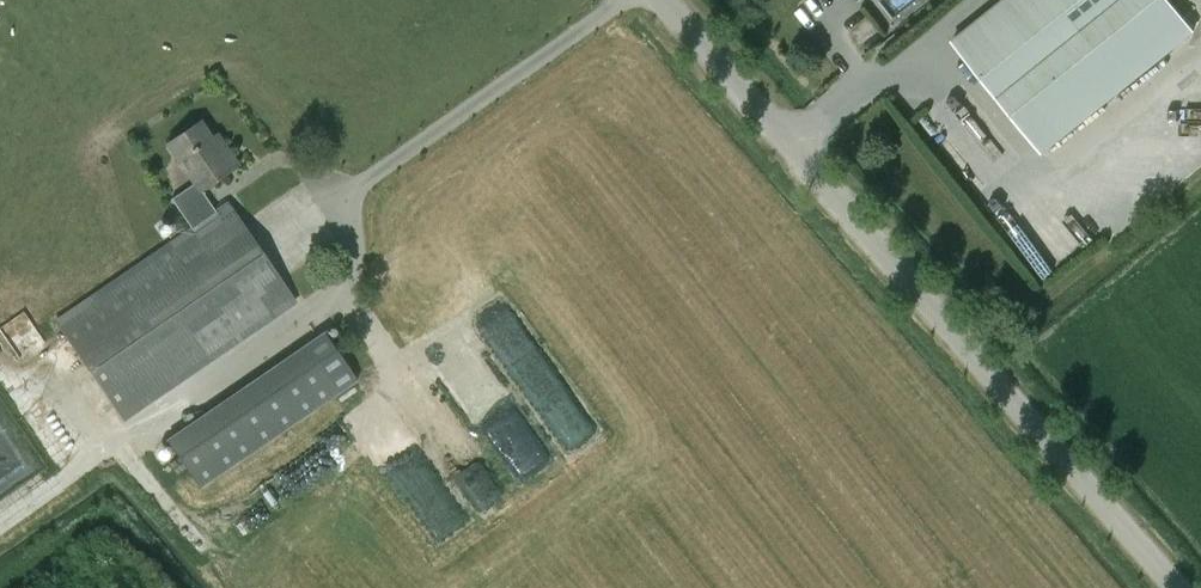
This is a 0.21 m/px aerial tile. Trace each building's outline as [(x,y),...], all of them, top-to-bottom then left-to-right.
[(1167,0),(1005,0),(955,40),(1045,151),(1193,32),(1167,0)] [(140,262),(57,320),(124,418),(296,301),(228,202),(217,210),(203,188),(238,164),(222,141),(217,145),(201,122),(170,144),(196,183),(174,198),(193,226),(140,262)] [(478,320),(566,444),(589,428),(501,304),(478,320)] [(357,380),(323,331),(168,438),(201,487),(357,380)] [(546,462),(462,335),(436,352),(520,478),(546,462)]
